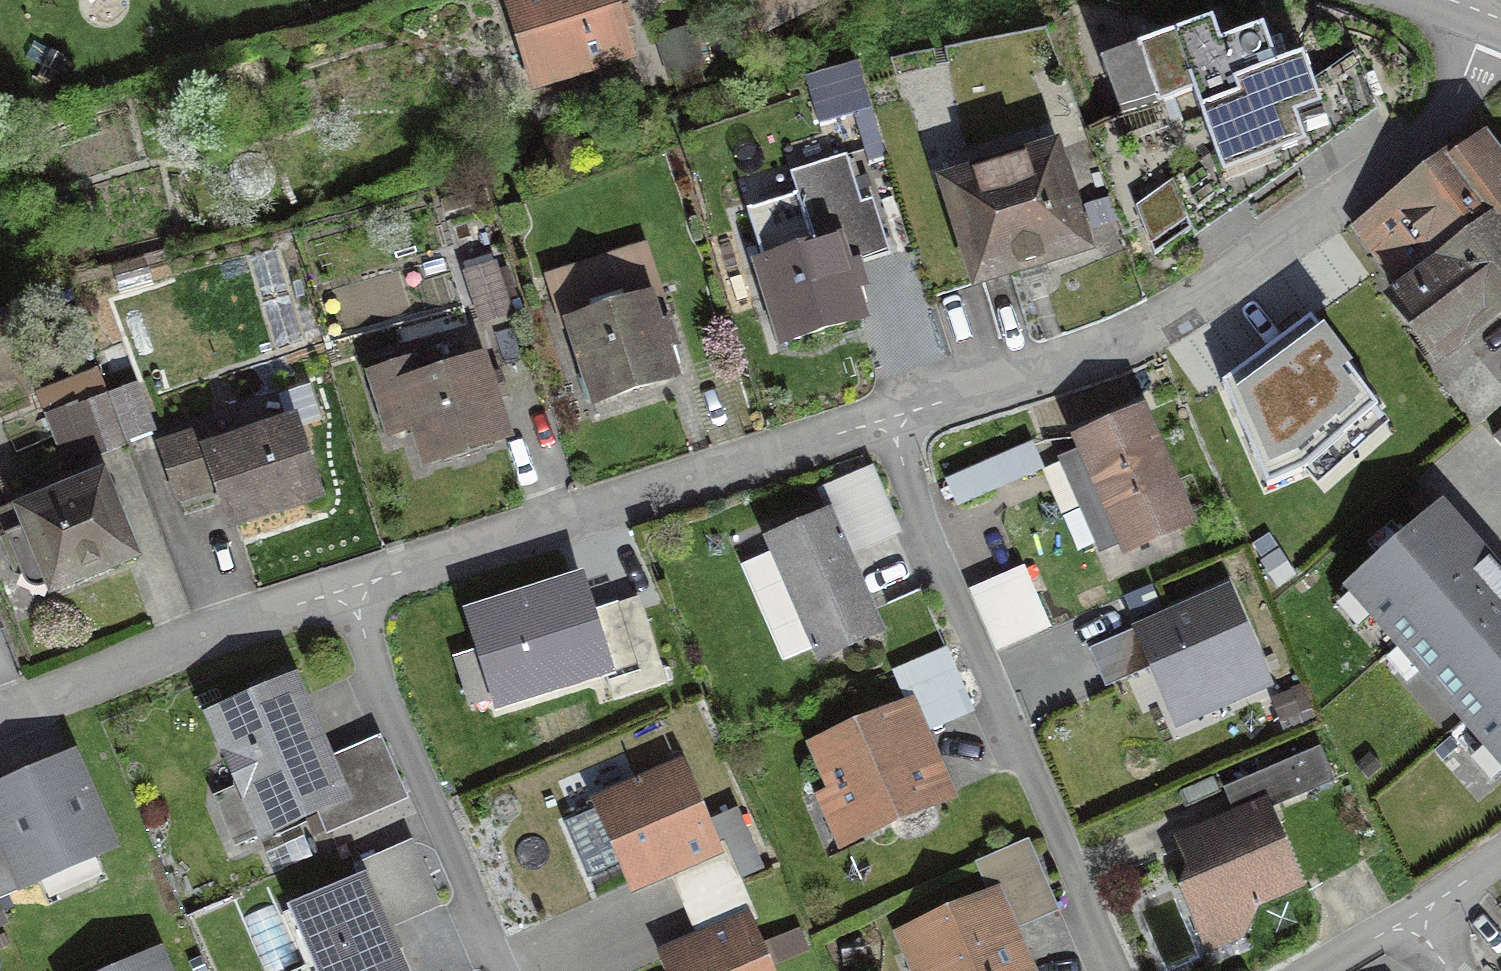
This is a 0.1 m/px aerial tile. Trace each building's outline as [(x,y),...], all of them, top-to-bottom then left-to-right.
[(507,2),(531,84),(618,58),(601,0),(512,0),(507,2)] [(1212,26),(1098,70),(1120,125),(1193,97),(1232,197),(1283,177),(1275,155),(1302,144),(1293,120),(1318,110),(1298,59),(1270,70),(1256,34),(1220,47),(1212,26)] [(888,64),(817,87),(829,126),(901,102),(888,64)] [(1363,235),(1403,287),(1500,215),(1500,165),(1483,142),(1363,235)] [(1050,159),(947,190),(976,285),(1078,255),(1050,159)] [(852,173),(748,209),(794,341),(855,320),(837,267),(880,253),(852,173)] [(1403,287),(1391,296),(1431,350),(1500,298),(1500,215),(1403,287)] [(640,254),(548,284),(589,412),(663,388),(656,366),(674,361),(640,254)] [(493,270),(464,281),(481,324),(510,313),(493,270)] [(1304,470),(1377,406),(1310,317),(1222,383),(1267,486),(1304,470)] [(408,369),(366,383),(385,443),(407,437),(417,469),(499,443),(476,370),(414,390),(408,369)] [(37,395),(45,416),(63,467),(116,448),(90,376),(37,395)] [(132,386),(112,393),(130,439),(150,431),(132,386)] [(1141,419),(1080,442),(1123,556),(1184,533),(1141,419)] [(215,431),(152,451),(168,501),(214,486),(228,530),(311,504),(287,430),(222,451),(215,431)] [(1028,452),(944,485),(952,505),(1036,473),(1028,452)] [(98,491),(7,527),(35,597),(126,560),(98,491)] [(1441,509),(1351,588),(1500,760),(1500,577),(1441,509)] [(820,523),(765,548),(816,661),(871,636),(820,523)] [(1023,572),(978,591),(1002,647),(1046,628),(1023,572)] [(610,673),(581,582),(474,615),(503,707),(610,673)] [(1225,599),(1141,632),(1176,719),(1259,686),(1225,599)] [(905,713),(815,752),(835,797),(822,803),(838,841),(943,795),(917,735),(963,715),(938,658),(890,679),(905,713)] [(213,723),(262,837),(317,813),(327,835),(398,805),(373,746),(326,766),(293,689),(213,723)] [(0,796),(0,839),(21,889),(106,854),(69,767),(0,796)] [(679,775),(599,805),(627,881),(708,851),(679,775)] [(1260,816),(1181,848),(1198,890),(1182,896),(1205,953),(1240,940),(1229,912),(1289,888),(1260,816)] [(290,918),(311,970),(390,970),(375,935),(435,912),(411,849),(356,870),(364,889),(290,918)] [(898,942),(909,970),(1017,970),(991,906),(898,942)] [(664,963),(668,970),(761,970),(742,928),(664,963)] [(134,970),(160,970),(156,962),(134,970)]
